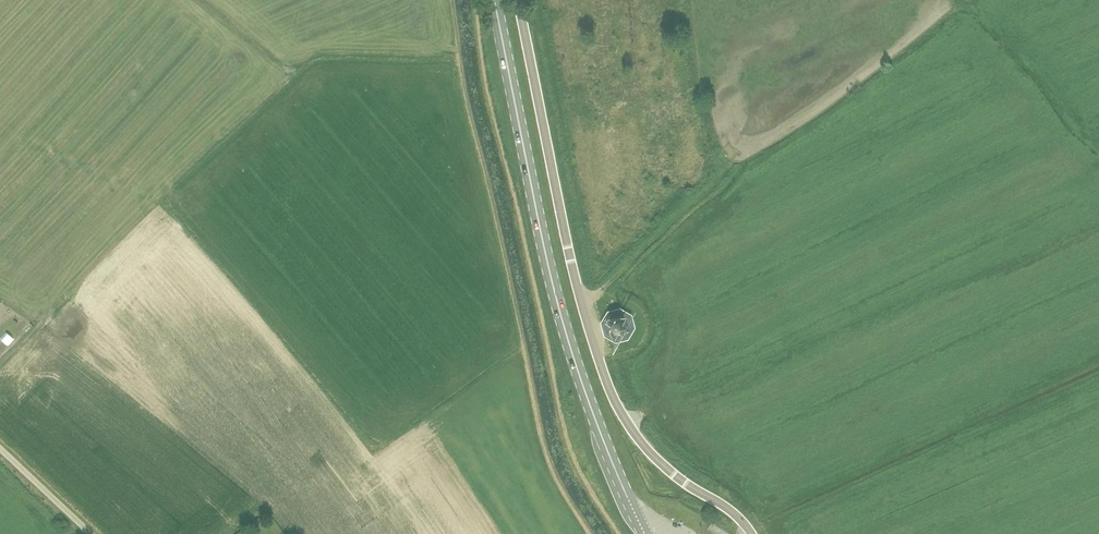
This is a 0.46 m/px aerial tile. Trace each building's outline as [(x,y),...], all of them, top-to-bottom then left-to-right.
[(627,326),(626,320),(619,316),(613,318),(609,324),(611,331),(617,334),(624,332),(627,326)]
